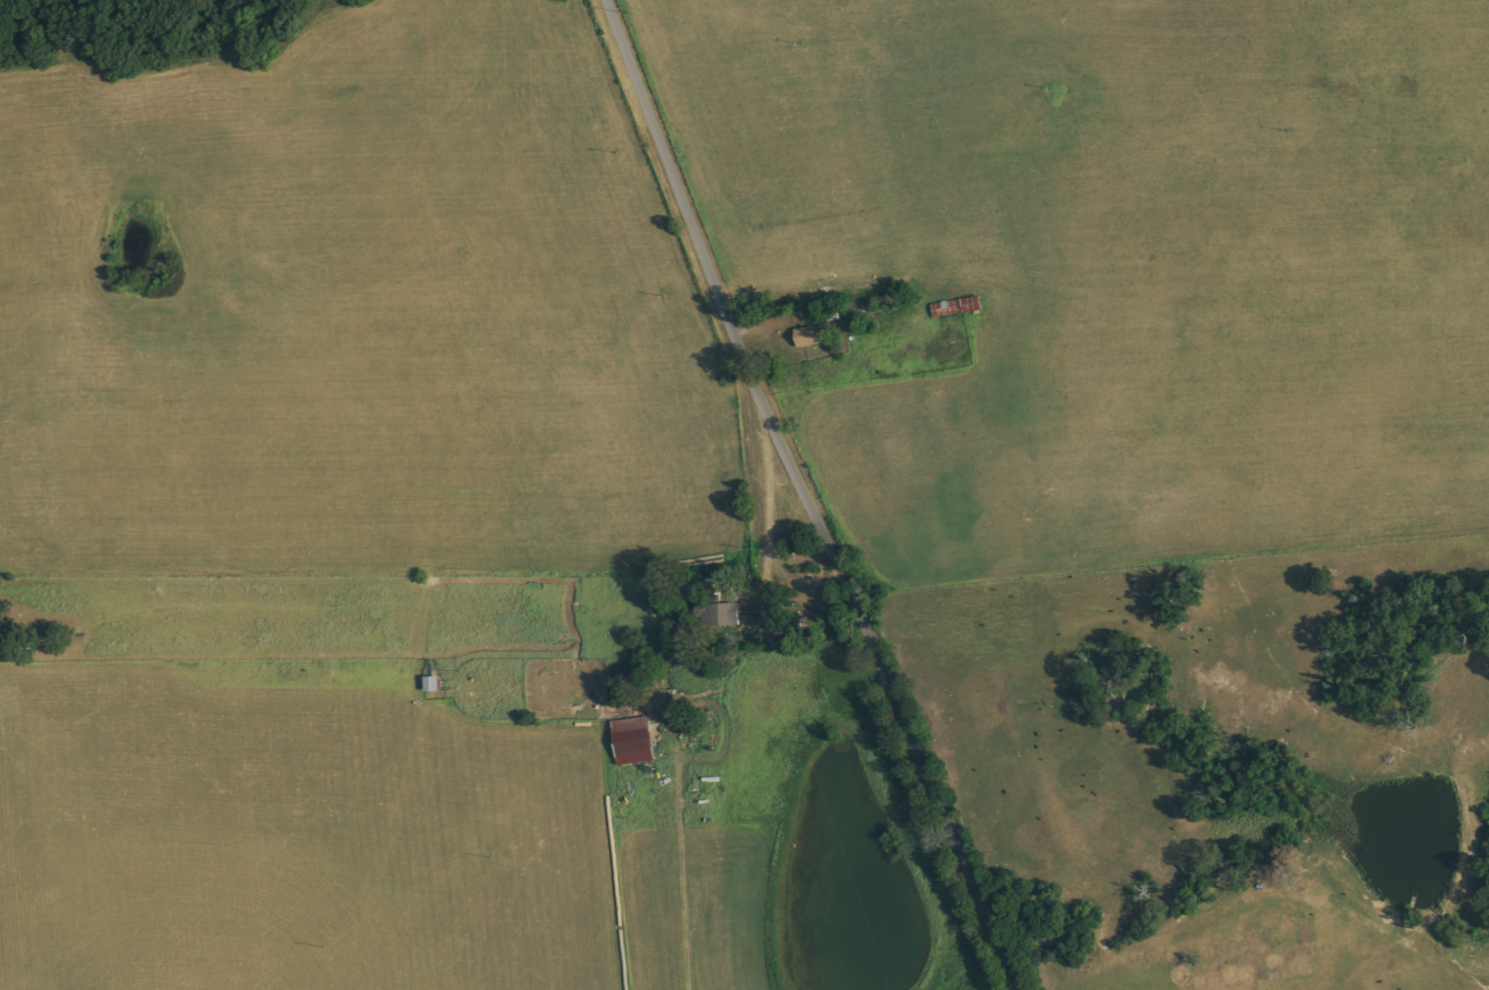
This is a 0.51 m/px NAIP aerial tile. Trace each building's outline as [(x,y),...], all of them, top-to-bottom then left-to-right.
[(934,319),(983,311),(981,297),(931,304),(934,319)] [(799,348),(829,343),(826,325),(796,330),(799,348)] [(739,604),(707,604),(707,626),(740,625),(739,604)] [(655,762),(651,718),(613,722),(618,766),(655,762)]
